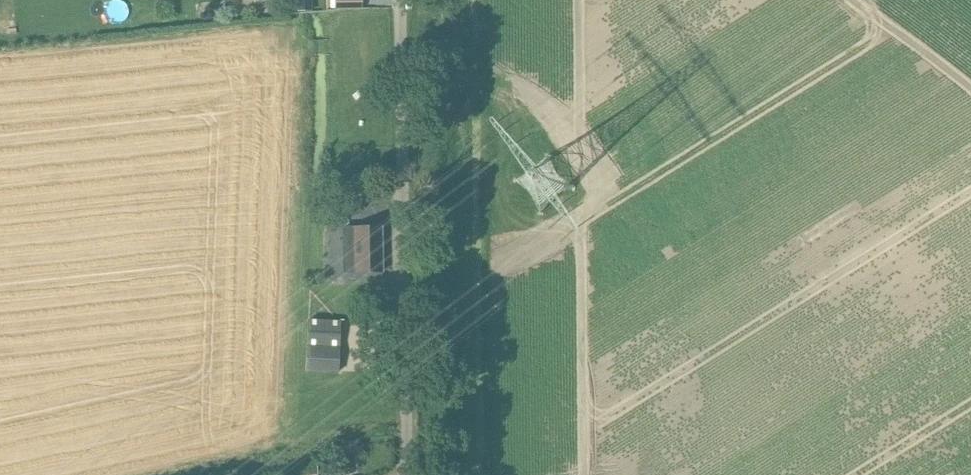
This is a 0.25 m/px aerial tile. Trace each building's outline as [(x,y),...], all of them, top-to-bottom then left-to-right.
[(215,15),(229,14),(229,0),(214,0),(215,15)] [(297,14),(308,13),(312,13),(311,0),(296,0),(297,14)] [(335,9),(361,9),(361,0),(335,0),(335,9)] [(343,273),(381,272),(380,228),(342,229),(343,273)] [(304,371),(339,372),(341,320),(341,318),(307,316),(304,371)]
